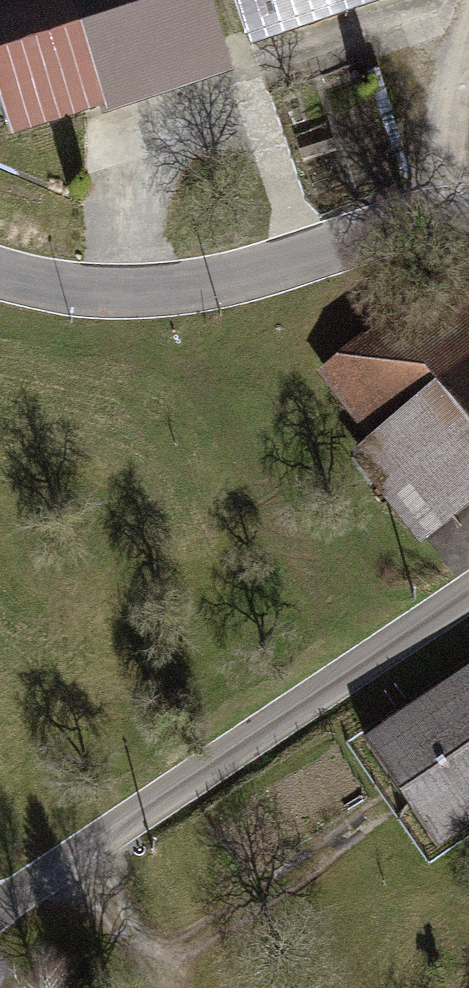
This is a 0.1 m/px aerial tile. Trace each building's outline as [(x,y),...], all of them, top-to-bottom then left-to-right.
[(16,144),(232,72),(208,0),(0,0),(0,97),(16,144)] [(253,55),(417,0),(234,0),(253,55)] [(326,379),(374,444),(356,457),(423,548),(468,514),(468,292),(460,280),(326,379)] [(368,742),(441,851),(468,833),(468,674),(368,742)]
